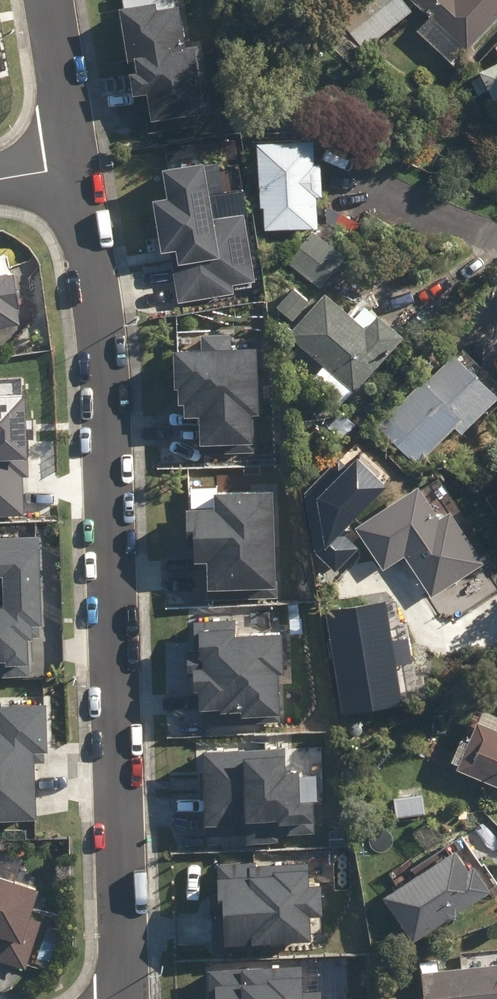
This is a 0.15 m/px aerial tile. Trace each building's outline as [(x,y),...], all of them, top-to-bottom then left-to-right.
[(362,51),(412,11),(404,0),(352,0),(333,15),(362,51)] [(465,61),(475,51),(471,48),(496,19),(496,0),(414,0),(431,16),(418,31),(451,61),(457,54),(465,61)] [(177,3),(121,11),(130,74),(129,74),(132,97),(149,94),(152,120),(204,113),(195,48),(183,50),(177,3)] [(494,45),(491,48),(489,52),(489,57),(490,61),(492,65),(480,71),(482,75),(472,81),(479,95),(489,90),(496,107),(496,44),(494,45)] [(265,189),(268,228),(318,224),(316,193),(323,193),(320,160),(314,161),(312,136),(294,138),(292,113),(255,116),(261,189),(265,189)] [(252,281),(239,189),(207,194),(203,167),(164,173),(167,200),(154,202),(161,253),(171,251),(178,301),(231,293),(230,284),(252,281)] [(286,262),(319,288),(345,255),(312,229),(286,262)] [(21,322),(19,306),(22,306),(17,273),(0,275),(0,325),(21,322)] [(277,306),(292,319),(309,300),(293,286),(277,306)] [(310,380),(327,394),(340,379),(355,391),(403,334),(377,312),(366,326),(324,290),(287,334),(323,365),(310,380)] [(256,415),(254,349),(230,349),(230,336),(203,337),(203,350),(175,351),(176,406),(185,405),(185,418),(200,417),(201,446),(226,445),(226,451),(251,450),(250,415),(256,415)] [(418,465),(455,427),(462,434),(496,398),(496,393),(453,352),(426,381),(422,378),(377,425),(418,465)] [(24,397),(0,398),(0,516),(29,515),(24,397)] [(348,452),(305,492),(317,556),(334,573),(357,549),(340,532),(384,489),(348,452)] [(447,626),(496,592),(496,565),(461,514),(456,517),(450,508),(439,515),(437,511),(453,500),(441,481),(424,492),(417,484),(355,528),(384,570),(404,556),(407,560),(403,562),(412,575),(416,572),(431,595),(427,598),(447,626)] [(278,493),(220,492),(220,511),(192,511),(191,548),(199,548),(199,563),(212,563),(212,590),(277,591),(278,493)] [(27,661),(25,626),(41,625),(38,539),(0,540),(0,577),(4,577),(5,609),(0,610),(0,663),(27,661)] [(401,703),(385,602),(326,612),(342,712),(401,703)] [(198,694),(199,710),(240,708),(241,717),(279,715),(277,676),(282,676),(281,637),(235,639),(234,623),(196,624),(197,658),(187,658),(187,674),(194,673),(195,694),(198,694)] [(496,785),(496,715),(478,706),(464,739),(461,737),(451,759),(459,762),(457,767),(496,785)] [(0,709),(0,822),(36,820),(33,753),(46,752),(44,707),(0,709)] [(284,750),(204,754),(209,839),(246,837),(246,846),(279,844),(278,835),(313,834),(312,804),(299,804),(298,774),(285,775),(284,750)] [(409,814),(409,817),(425,816),(423,802),(408,803),(408,805),(395,807),(396,815),(409,814)] [(383,896),(413,942),(490,892),(473,865),(468,869),(455,849),(383,896)] [(255,864),(218,866),(222,948),(310,943),(309,918),(321,917),(320,887),(307,888),(306,865),(255,868),(255,864)] [(0,867),(0,954),(26,963),(42,917),(33,914),(44,881),(0,867)] [(419,998),(496,998),(496,964),(437,969),(436,960),(425,962),(426,970),(421,971),(424,998),(419,998)] [(209,969),(209,998),(320,998),(320,992),(306,993),(306,967),(209,969)]
